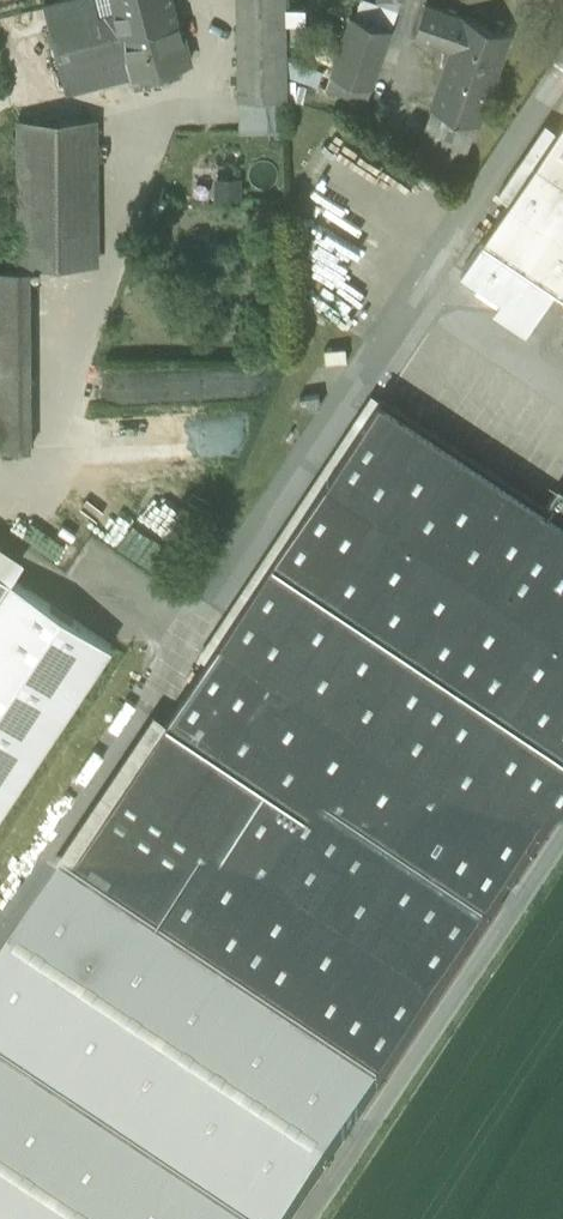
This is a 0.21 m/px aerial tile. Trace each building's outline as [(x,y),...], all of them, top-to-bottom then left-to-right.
[(43,3),(55,49),(121,33),(113,3),(113,0),(56,0),(43,3)] [(113,3),(121,33),(132,76),(189,61),(181,29),(176,9),(174,0),(125,0),(113,3)] [(238,99),(279,99),(287,99),(287,75),(287,57),(286,0),(237,0),(238,99)] [(360,17),(392,28),(397,13),(365,2),(360,17)] [(463,18),(425,5),(414,37),(452,50),(454,45),(463,18)] [(187,6),(176,9),(181,29),(192,26),(187,6)] [(360,17),(351,14),(331,72),(331,74),(372,87),(392,28),(360,17)] [(509,34),(463,18),(454,45),(499,62),(509,34)] [(121,33),(55,49),(66,93),(132,76),(121,33)] [(499,62),(454,45),(452,50),(432,108),(475,124),(477,125),(499,62)] [(331,74),(331,72),(287,57),(287,75),(326,88),(331,74)] [(372,87),(331,74),(326,88),(367,102),(372,87)] [(279,99),(238,99),(238,128),(280,127),(279,99)] [(475,124),(432,108),(414,156),(435,164),(441,147),(464,155),(475,124)] [(483,239),(539,277),(562,293),(562,119),(557,128),(483,239)] [(95,121),(18,122),(19,264),(96,263),(95,121)] [(474,234),(483,239),(557,128),(548,122),(474,234)] [(244,198),(243,176),(218,177),(219,199),(244,198)] [(539,277),(483,239),(461,272),(517,309),(539,277)] [(0,270),(0,450),(30,450),(29,269),(0,270)] [(345,352),(325,353),(326,366),(346,364),(345,352)] [(59,881),(59,882),(376,1093),(562,813),(562,524),(379,401),(59,881)] [(11,579),(0,572),(0,595),(11,579)] [(0,595),(0,813),(111,646),(11,579),(0,595)] [(59,882),(59,881),(0,970),(0,1072),(221,1218),(292,1218),(376,1093),(59,882)] [(0,1072),(0,1218),(221,1218),(0,1072)]
